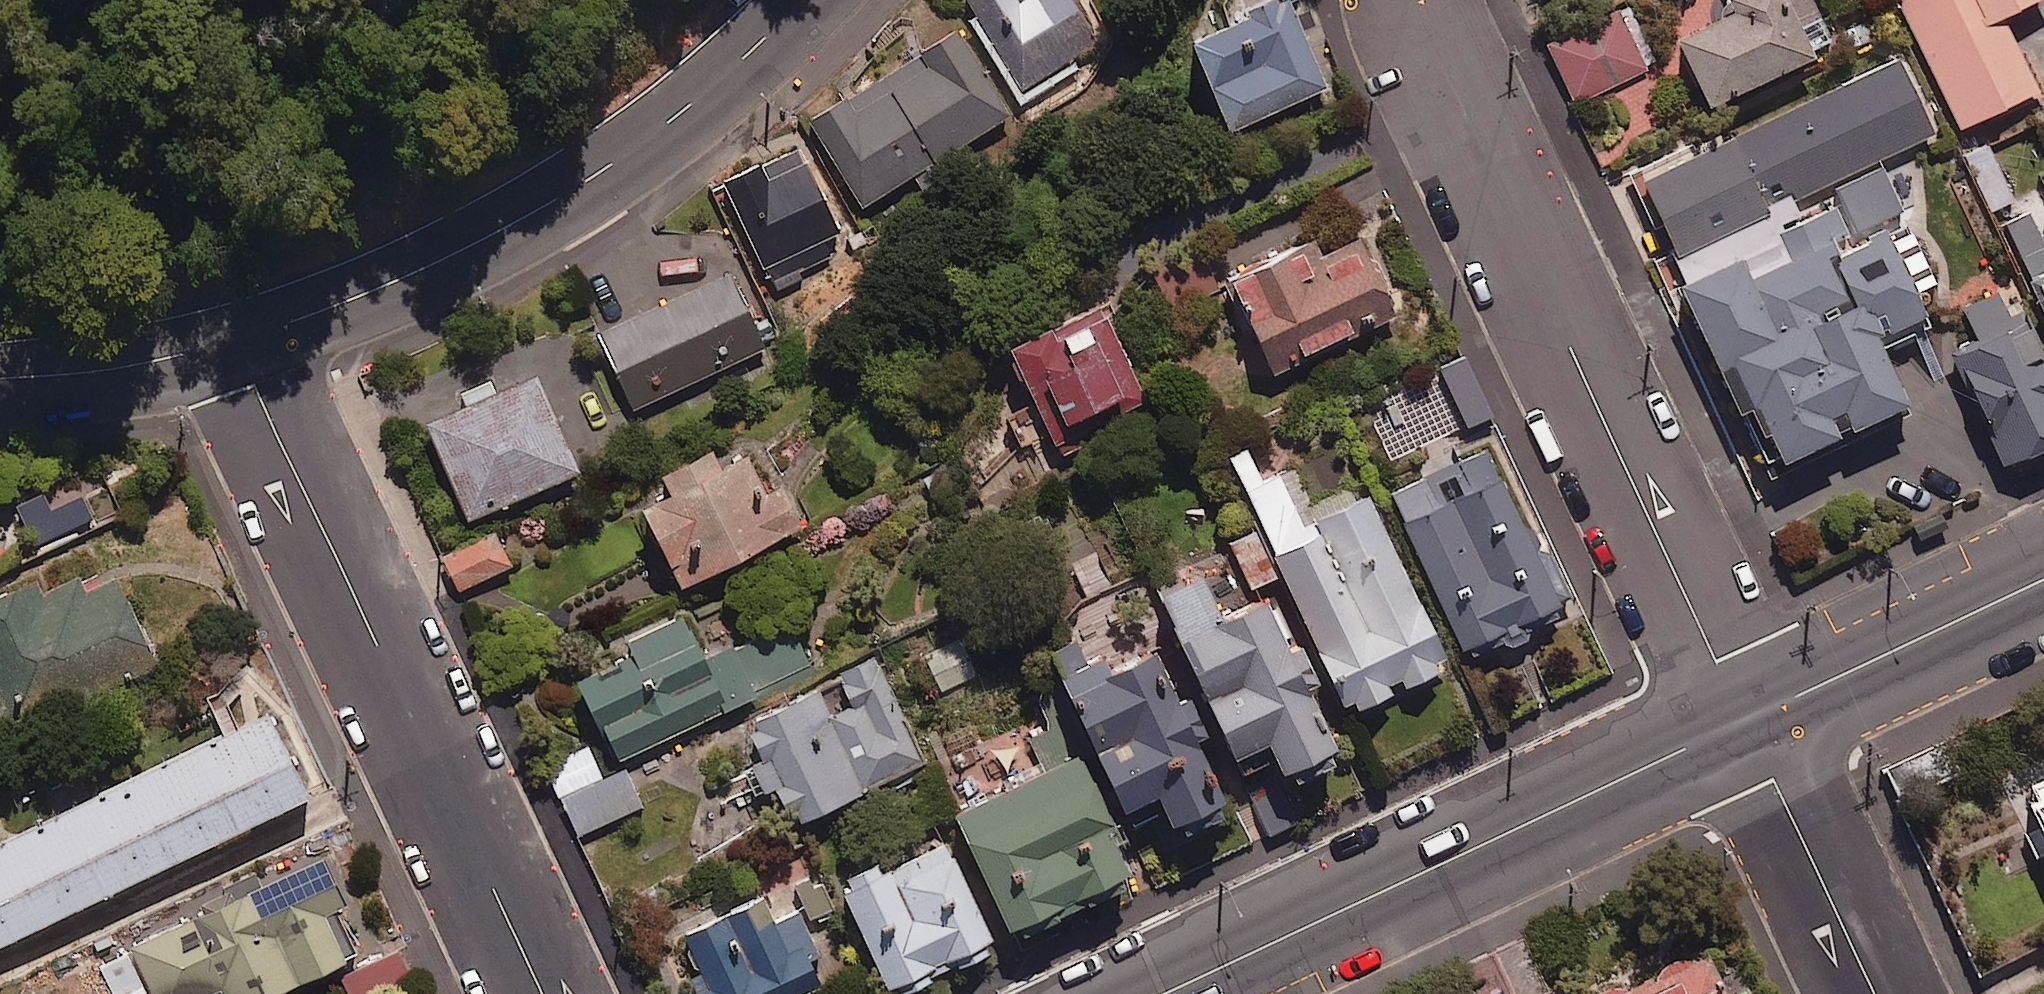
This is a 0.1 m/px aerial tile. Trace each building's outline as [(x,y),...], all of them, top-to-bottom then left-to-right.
[(1016,0),(966,0),(1024,89),(1096,43),(1068,0),(1020,0),(1017,2),(1016,0)] [(1286,0),(1285,0),(1189,44),(1229,132),(1326,88),(1286,0)] [(1707,105),(1834,47),(1813,0),(1728,0),(1671,26),(1707,105)] [(1896,0),(1959,129),(2037,91),(2000,16),(2034,0),(1897,0),(1896,0)] [(1649,69),(1623,12),(1547,46),(1574,103),(1649,69)] [(1008,116),(956,32),(846,101),(842,95),(808,116),(864,206),(913,176),(930,203),(951,190),(934,162),(1008,116)] [(1814,216),(1804,193),(1933,134),(1897,59),(1633,184),(1742,415),(1752,410),(1779,466),(1840,437),(1837,432),(1845,429),(1847,433),(1905,406),(1877,346),(1926,323),(1913,295),(1937,283),(1912,232),(1888,243),(1865,194),(1814,216)] [(762,177),(756,166),(724,183),(780,291),(803,279),(801,274),(832,258),(825,244),(841,236),(800,157),(762,177)] [(2009,228),(2043,312),(2043,213),(2009,228)] [(1355,244),(1324,260),(1314,242),(1229,286),(1274,372),(1390,311),(1355,244)] [(762,349),(728,275),(597,335),(631,410),(762,349)] [(2008,465),(2043,447),(2043,358),(2008,286),(1962,309),(1979,343),(1952,356),(2008,465)] [(1088,444),(1077,421),(1121,401),(1127,413),(1146,404),(1101,307),(1010,350),(1059,457),(1088,444)] [(1489,415),(1463,357),(1363,402),(1390,461),(1489,415)] [(573,472),(530,379),(495,395),(487,379),(458,393),(465,408),(424,427),(466,521),(573,472)] [(1389,496),(1466,657),(1498,642),(1504,655),(1537,639),(1531,626),(1573,606),(1532,521),(1522,526),(1485,449),(1389,496)] [(1401,690),(1438,672),(1433,661),(1441,657),(1360,483),(1296,514),(1278,476),(1262,483),(1248,455),(1229,464),(1342,704),(1350,700),(1355,711),(1388,696),(1383,685),(1395,679),(1401,690)] [(762,497),(743,460),(639,514),(678,589),(797,528),(777,489),(762,497)] [(1275,578),(1252,531),(1230,541),(1253,589),(1275,578)] [(509,567),(493,533),(444,555),(459,589),(509,567)] [(1264,741),(1277,775),(1331,744),(1303,685),(1312,682),(1296,643),(1280,649),(1261,601),(1213,620),(1196,577),(1183,582),(1173,557),(1147,567),(1222,758),(1264,741)] [(85,567),(48,585),(40,569),(0,588),(0,695),(16,727),(167,653),(125,566),(92,582),(85,567)] [(700,665),(677,618),(613,647),(620,663),(574,684),(611,763),(814,670),(792,623),(700,665)] [(960,636),(922,654),(940,692),(978,674),(960,636)] [(1150,794),(1166,830),(1222,804),(1194,743),(1206,737),(1190,702),(1178,707),(1151,650),(1109,669),(1102,654),(1088,660),(1077,638),(1042,654),(1056,684),(1088,754),(1115,810),(1150,794)] [(800,823),(889,779),(894,789),(917,778),(912,768),(923,762),(873,659),(818,685),(820,691),(737,731),(766,791),(773,788),(784,810),(792,807),(800,823)] [(1033,739),(1049,775),(956,818),(1013,941),(1122,891),(1117,882),(1124,879),(1102,831),(1111,827),(1079,758),(1088,754),(1056,684),(1038,693),(1054,729),(1033,739)] [(286,718),(0,860),(0,962),(326,800),(286,718)] [(1956,772),(1939,741),(1887,769),(1904,800),(1956,772)] [(640,809),(624,771),(561,798),(577,836),(640,809)] [(1297,824),(1286,789),(1258,797),(1269,832),(1297,824)] [(2042,826),(2028,833),(2037,855),(2043,852),(2043,803),(2034,808),(2042,826)] [(333,842),(274,869),(269,860),(235,876),(238,883),(127,934),(155,993),(198,993),(223,982),(228,993),(262,993),(361,948),(338,900),(356,891),(333,842)] [(952,966),(954,971),(988,955),(986,950),(991,947),(943,843),(877,874),(874,867),(845,880),(848,887),(840,891),(888,993),(891,993),(896,992),(897,993),(905,993),(928,983),(925,978),(952,966)] [(820,988),(808,962),(819,956),(799,914),(773,927),(760,899),(682,937),(707,988),(696,993),(807,993),(820,988)] [(1528,938),(1492,953),(1510,993),(1542,993),(1550,991),(1528,938)] [(342,970),(353,993),(381,993),(415,978),(399,942),(342,970)] [(1707,959),(1625,993),(1723,993),(1707,959)]
